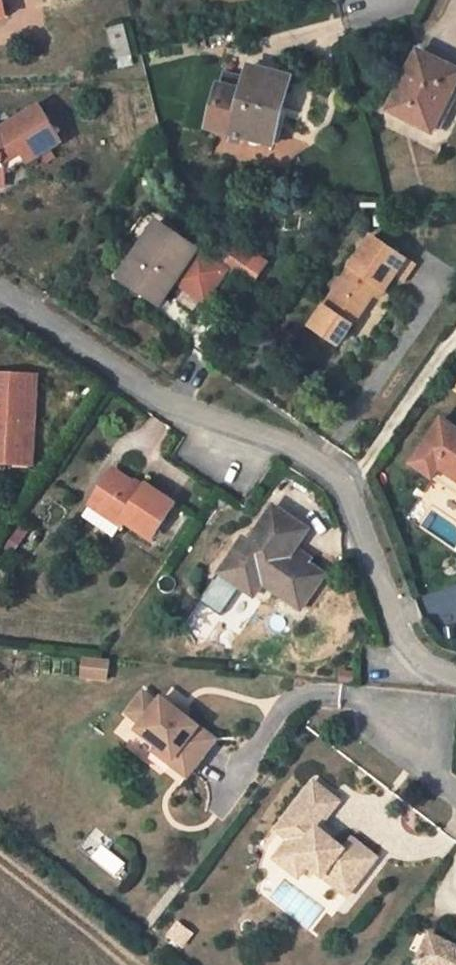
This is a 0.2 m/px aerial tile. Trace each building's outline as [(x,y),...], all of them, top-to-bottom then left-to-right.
[(129,29),(112,30),(117,63),(132,62),(129,29)] [(455,94),(455,70),(422,53),(392,111),(436,134),(455,94)] [(276,147),(294,79),(253,69),(250,82),(228,75),(214,129),(276,147)] [(7,182),(7,175),(64,142),(43,107),(5,130),(5,136),(0,136),(0,182),(7,182)] [(163,306),(201,253),(159,222),(122,278),(163,306)] [(407,283),(418,265),(375,236),(326,307),(354,326),(376,294),(382,286),(387,291),(397,276),(407,283)] [(258,250),(232,237),(219,261),(245,275),(258,250)] [(382,299),(387,291),(382,286),(376,294),(382,299)] [(0,375),(0,460),(33,463),(38,377),(0,375)] [(443,418),(415,462),(435,475),(455,489),(455,427),(443,418)] [(177,505),(149,484),(144,490),(135,483),(115,469),(95,499),(127,522),(152,540),(177,505)] [(435,475),(431,504),(418,526),(455,553),(455,489),(435,475)] [(144,490),(149,484),(137,477),(135,483),(144,490)] [(127,522),(95,499),(90,505),(84,516),(85,516),(117,538),(123,527),(127,522)] [(304,609),(326,576),(310,565),(293,554),(298,549),(302,542),(310,531),(275,506),(251,542),(244,538),(220,572),(256,596),(265,583),(304,609)] [(314,559),(298,549),(293,554),(310,565),(314,559)] [(110,660),(85,658),(83,678),(108,680),(110,660)] [(356,673),(342,673),(341,681),(355,682),(356,673)] [(145,691),(129,712),(144,724),(139,729),(160,745),(175,757),(172,762),(189,776),(218,739),(164,698),(160,703),(145,691)] [(175,757),(160,745),(156,750),(172,762),(175,757)] [(342,800),(316,781),(279,830),(291,839),(284,849),(297,859),(299,856),(311,864),(351,895),(380,857),(355,838),(348,847),(326,831),(329,827),(324,823),(342,800)] [(297,859),(284,849),(277,858),(301,877),(311,864),(299,856),(297,859)] [(434,935),(421,963),(426,964),(455,964),(455,946),(434,935)]
